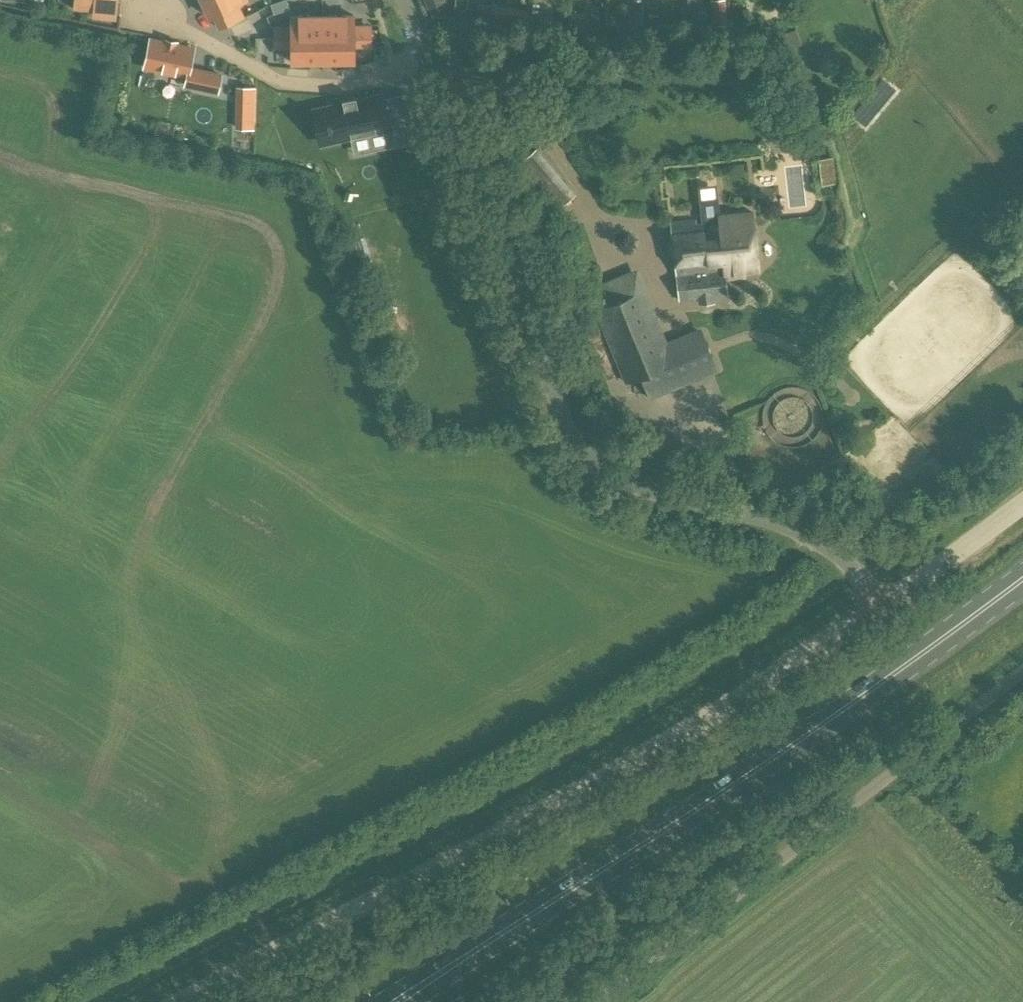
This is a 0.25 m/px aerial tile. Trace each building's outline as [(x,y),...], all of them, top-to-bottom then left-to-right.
[(117,12),(118,0),(74,0),(73,8),(117,12)] [(210,17),(214,15),(220,28),(243,16),(237,4),(245,0),(202,0),(210,17)] [(322,3),(322,0),(298,0),(302,10),(322,3)] [(642,26),(643,5),(630,4),(628,25),(642,26)] [(707,26),(708,11),(693,10),(692,25),(707,26)] [(322,15),(290,15),(291,25),(279,26),(279,38),(322,38),(322,15)] [(354,15),(322,15),(322,38),(366,38),(366,25),(354,25),(354,15)] [(279,48),(291,48),(291,61),(322,61),(322,38),(279,38),(279,48)] [(366,47),(366,38),(322,38),(322,61),(354,61),(354,47),(366,47)] [(190,69),(194,48),(150,39),(145,67),(188,76),(186,84),(218,91),(221,75),(190,69)] [(237,128),(258,129),(259,85),(238,85),(237,128)] [(381,94),(356,100),(355,98),(343,101),(343,103),(327,107),(330,120),(327,121),(328,127),(331,126),(334,140),(387,128),(388,132),(391,146),(419,140),(413,113),(387,119),(381,94)] [(556,210),(576,192),(537,146),(517,164),(556,210)] [(703,200),(720,199),(720,187),(703,188),(703,200)] [(678,298),(726,294),(724,273),(758,269),(752,212),(718,215),(719,217),(671,222),(678,298)] [(666,340),(637,268),(595,286),(603,305),(596,307),(626,382),(635,379),(644,398),(699,375),(717,368),(701,326),(666,340)]
